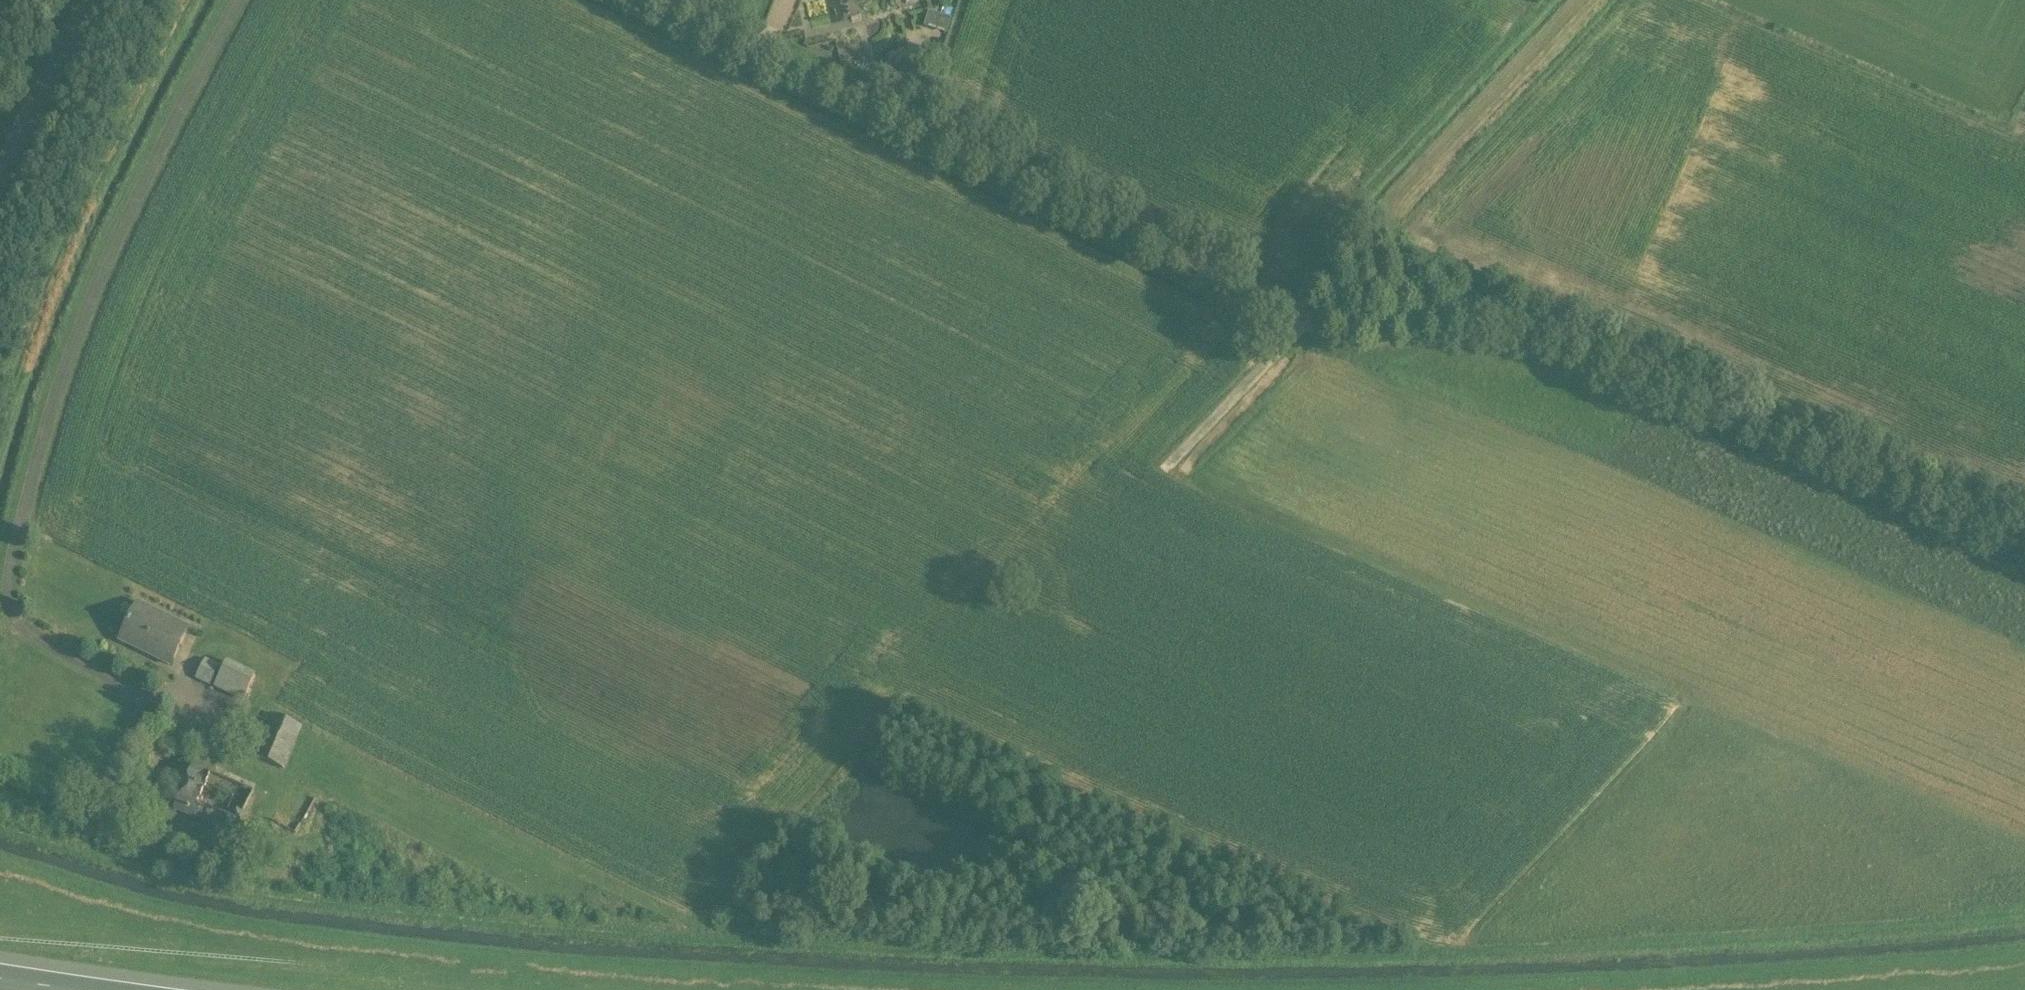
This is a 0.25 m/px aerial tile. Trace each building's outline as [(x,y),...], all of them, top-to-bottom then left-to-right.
[(929,10),(924,25),(947,32),(952,18),(929,10)] [(189,628),(138,603),(119,641),(170,666),(189,628)] [(205,658),(195,679),(209,686),(220,665),(205,658)] [(256,676),(227,661),(214,688),(243,702),(256,676)] [(271,713),(253,756),(284,769),(302,727),(271,713)] [(236,837),(255,790),(192,763),(173,811),(236,837)]
